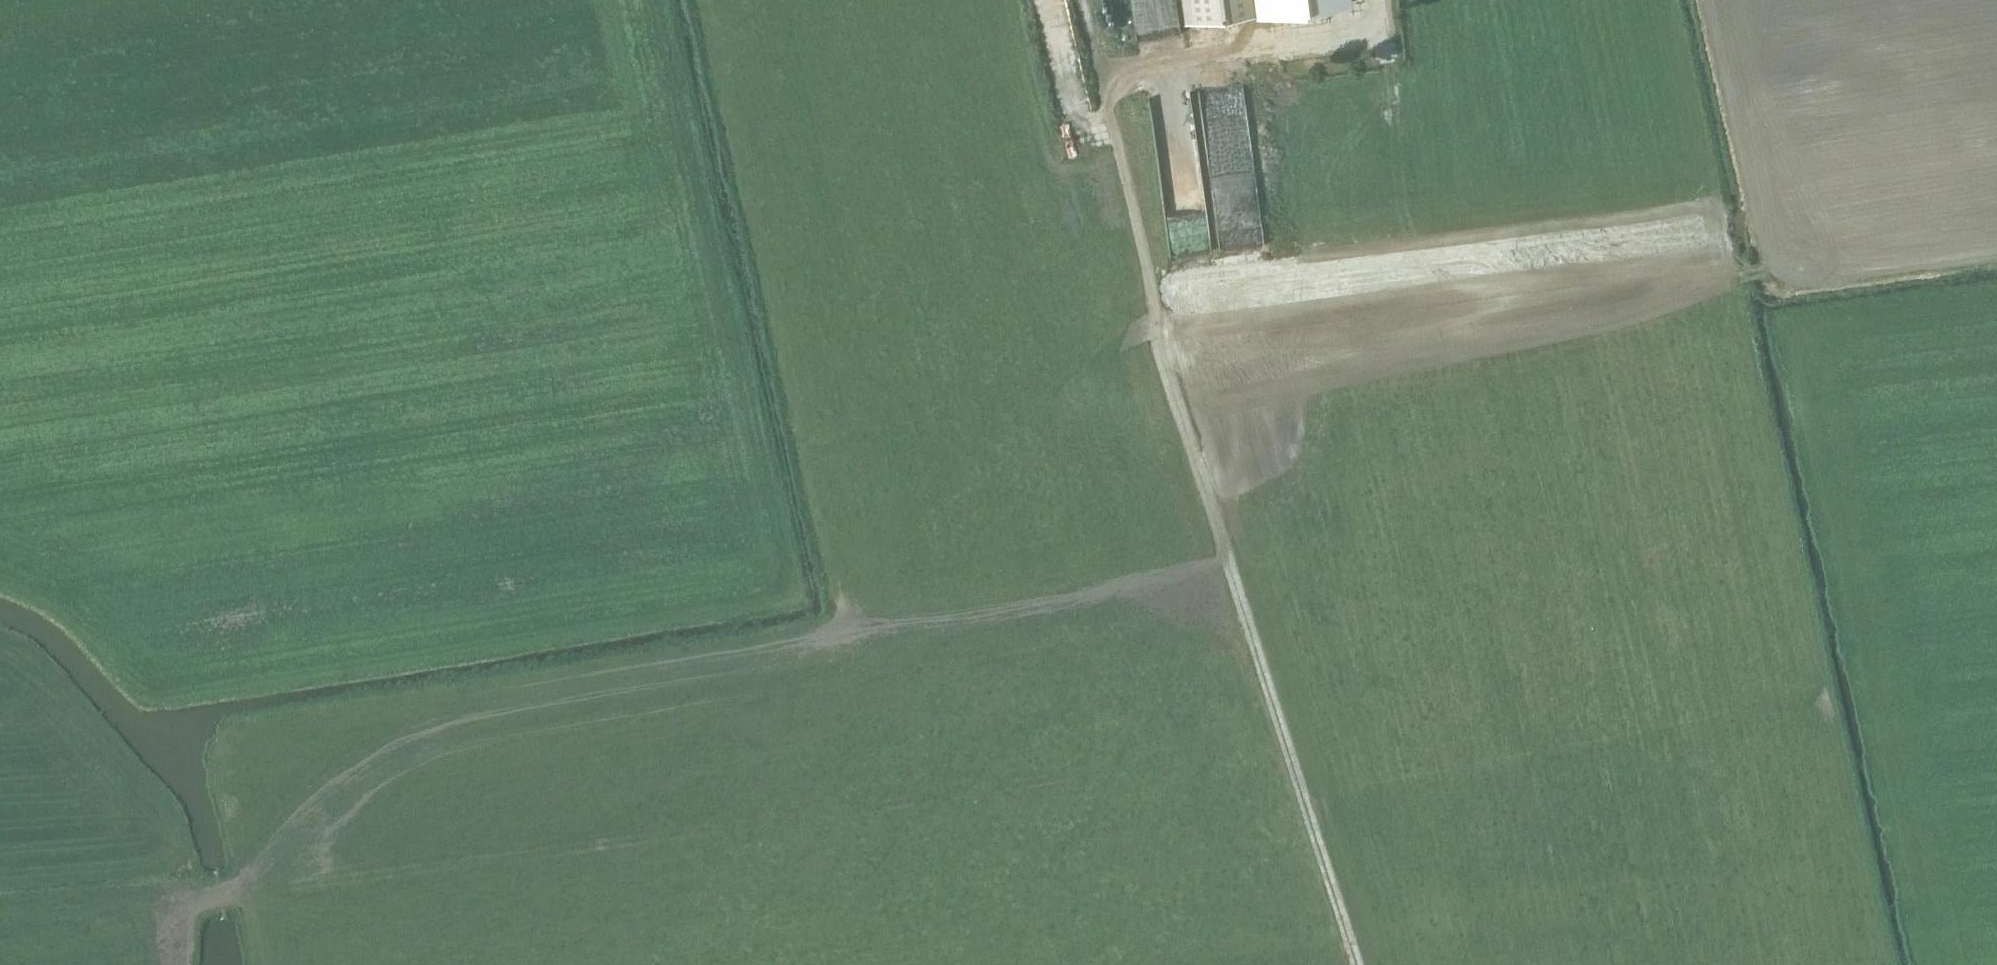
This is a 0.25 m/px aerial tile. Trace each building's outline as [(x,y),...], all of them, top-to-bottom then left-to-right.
[(1185,24),(1268,13),(1266,0),(1182,0),(1185,24)] [(1268,13),(1351,2),(1351,0),(1266,0),(1268,13)] [(1219,91),(1219,117),(1238,116),(1238,90),(1219,91)] [(1190,118),(1218,118),(1218,93),(1190,94),(1190,118)]
